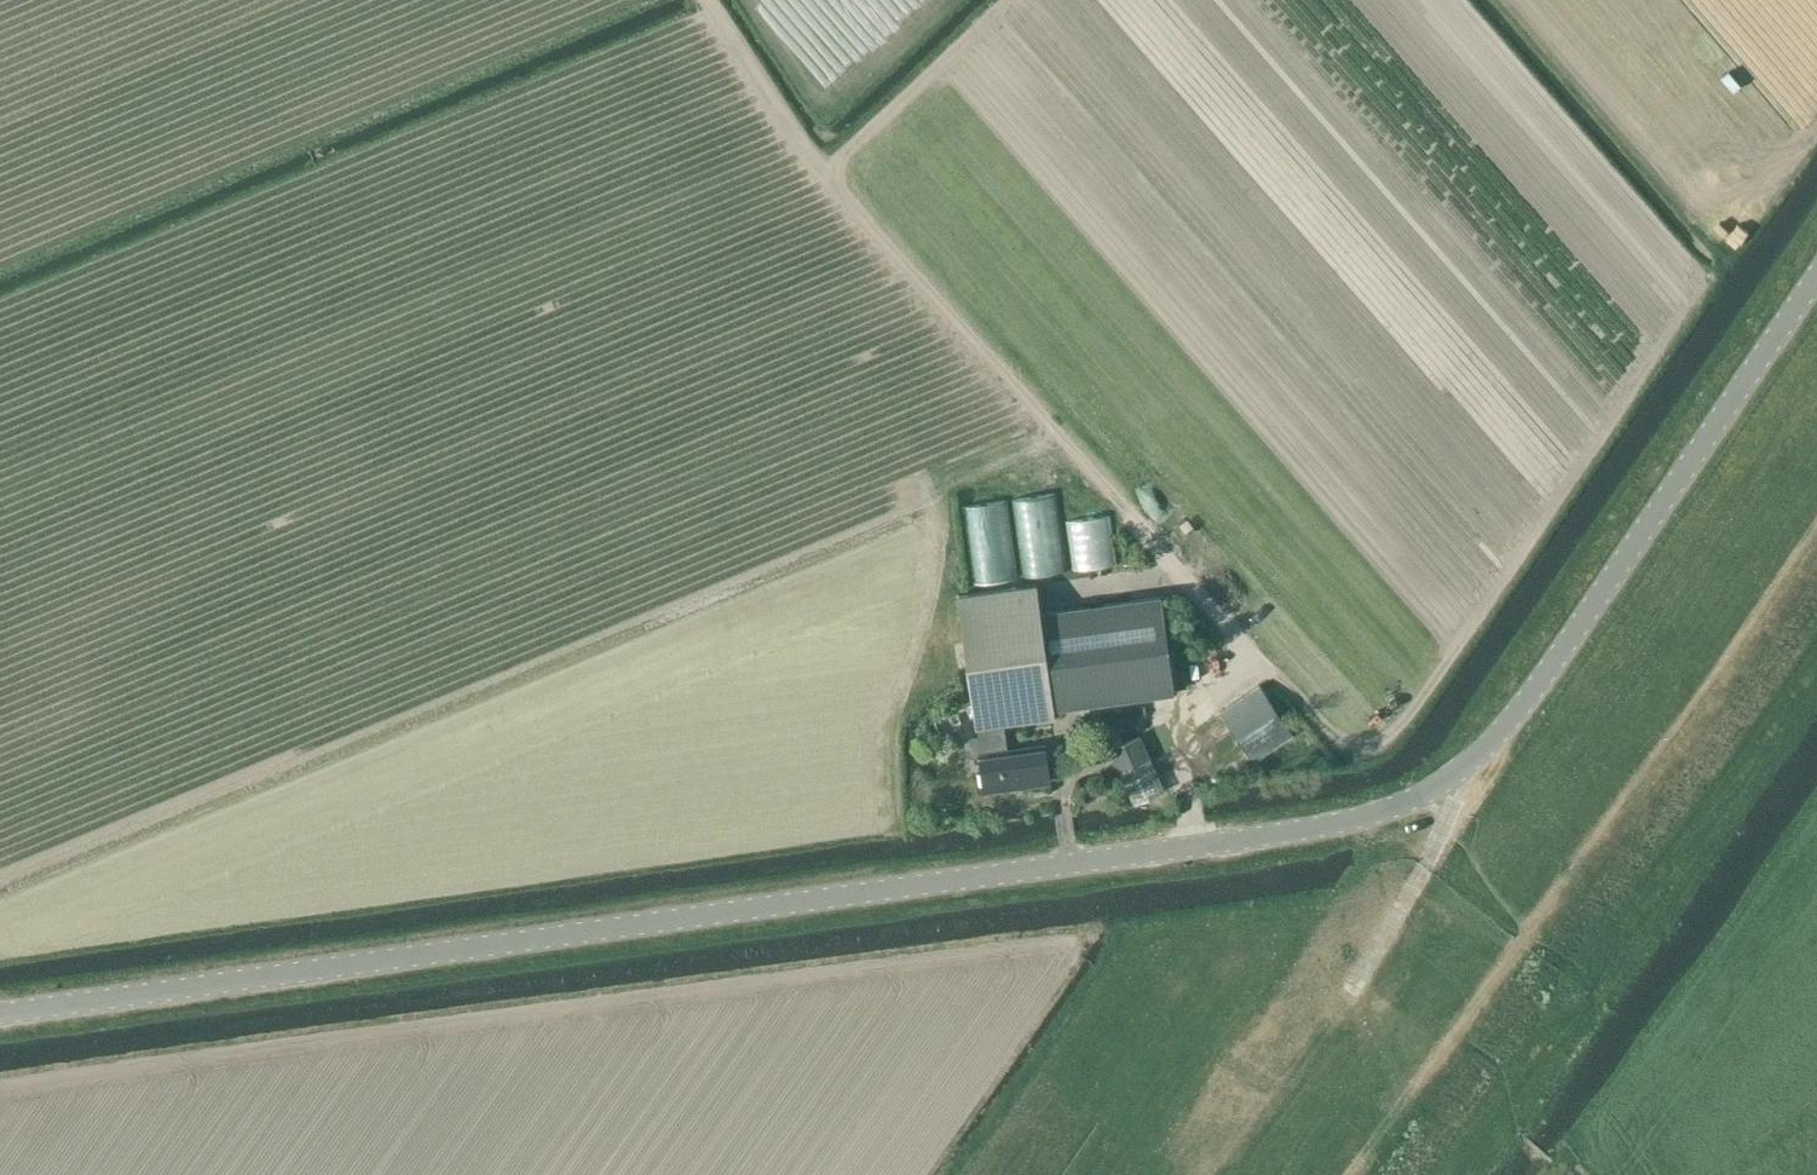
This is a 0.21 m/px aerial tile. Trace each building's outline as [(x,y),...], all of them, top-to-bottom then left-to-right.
[(1174,692),(1161,594),(1041,610),(1036,582),(957,593),(976,727),(977,735),(973,736),(969,737),(966,740),(964,744),(964,749),(967,753),(972,756),(981,756),(984,790),(1049,781),(1045,745),(1009,751),(1004,723),(1055,716),(1054,708),(1174,692)] [(1253,761),(1294,733),(1260,683),(1220,711),(1253,761)] [(1150,757),(1151,756),(1141,733),(1107,748),(1134,803),(1165,789),(1150,757)]
